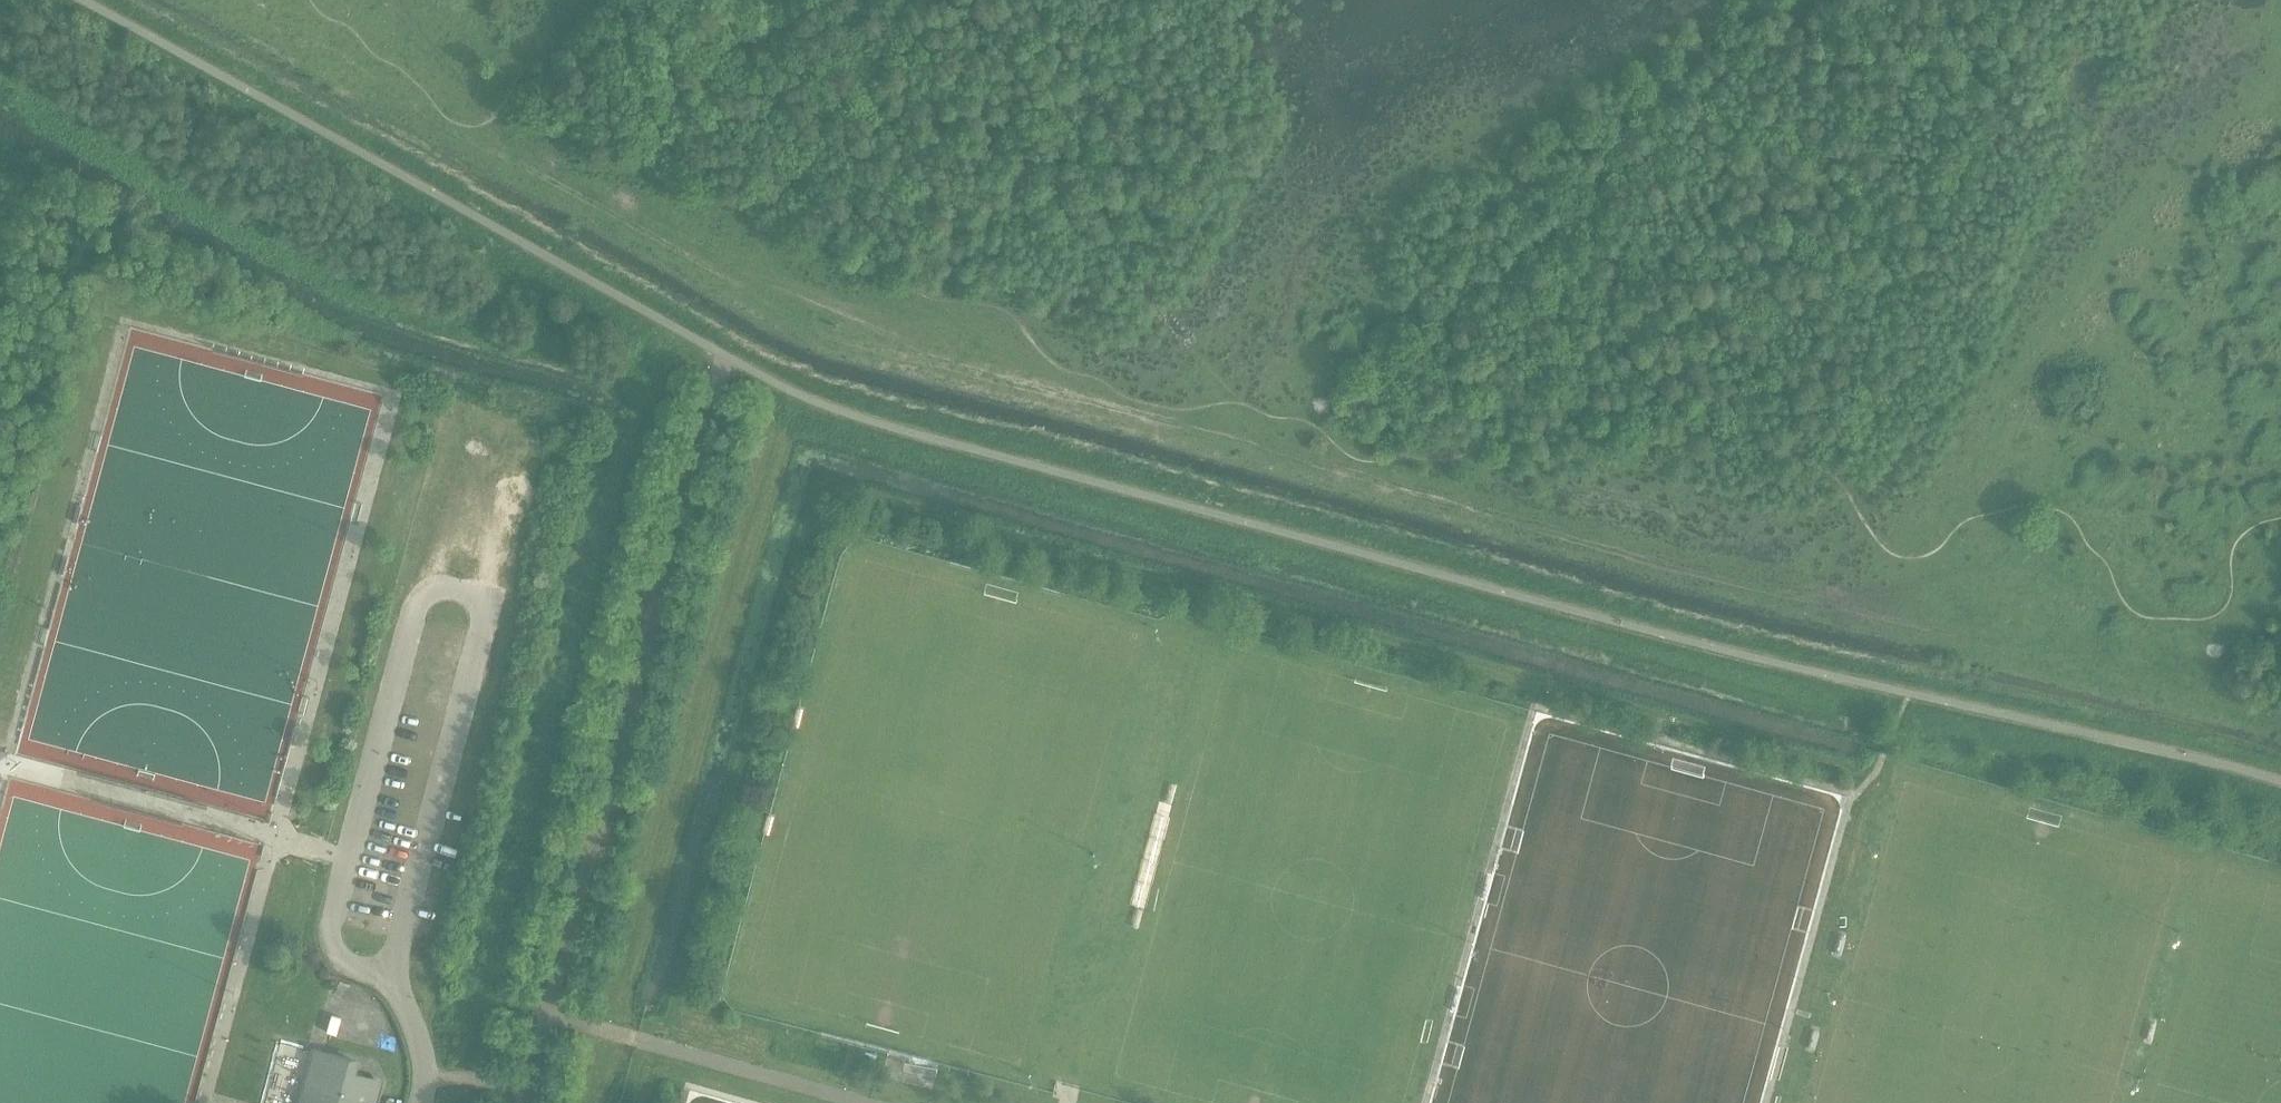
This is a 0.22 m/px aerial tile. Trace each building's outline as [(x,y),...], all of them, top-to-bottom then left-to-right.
[(381,1083),(354,1076),(357,1063),(315,1052),(301,1102),(375,1102),(381,1083)]
